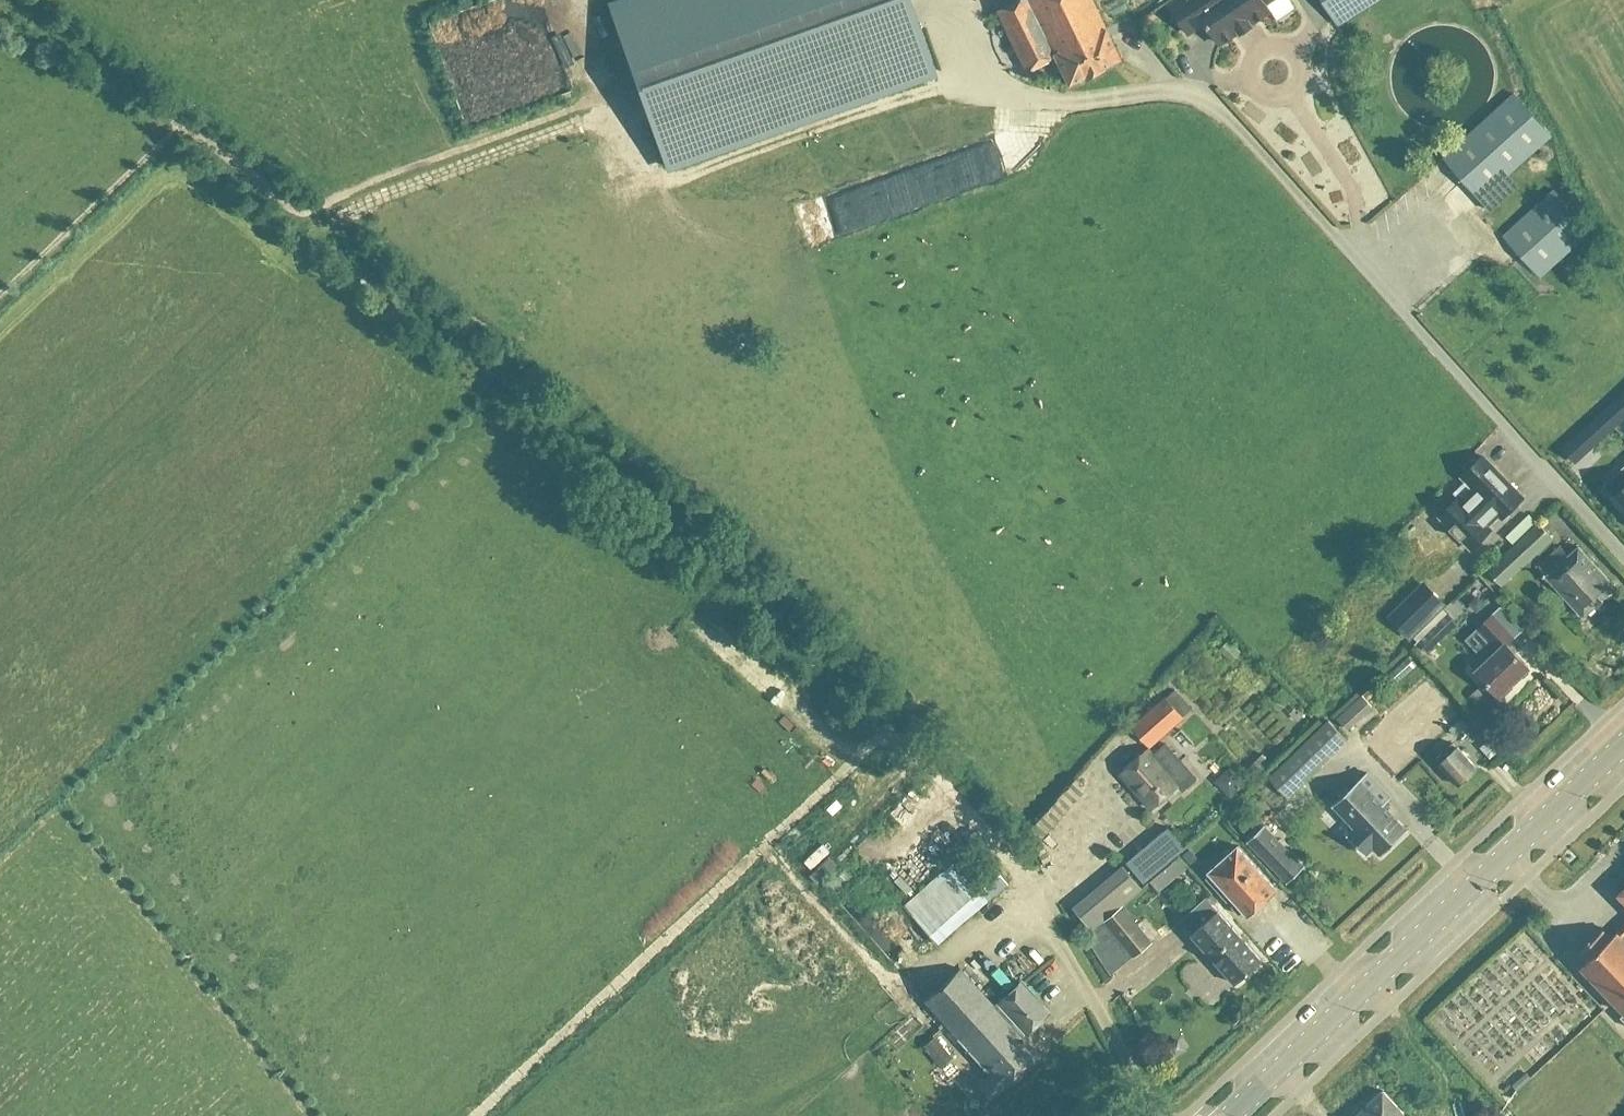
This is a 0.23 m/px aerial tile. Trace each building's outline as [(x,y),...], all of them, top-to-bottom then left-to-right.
[(610,4),(667,166),(935,71),(910,0),(621,0),(610,4)] [(1092,0),(1012,0),(995,8),(1026,70),(1054,56),(1067,83),(1084,74),(1085,77),(1103,68),(1102,66),(1119,58),(1106,33),(1108,32),(1092,0)] [(1205,20),(1219,41),(1238,29),(1240,31),(1251,24),(1249,21),(1269,8),(1265,1),(1266,0),(1175,0),(1169,4),(1187,32),(1205,20)] [(1339,25),(1379,0),(1323,0),(1339,25)] [(1116,38),(1137,26),(1124,3),(1103,15),(1116,38)] [(1513,92),(1443,155),(1493,210),(1516,188),(1506,177),(1552,135),(1513,92)] [(1593,231),(1553,188),(1506,231),(1545,274),(1593,231)] [(1613,398),(1600,410),(1614,425),(1623,416),(1623,410),(1613,398)] [(1587,422),(1601,437),(1614,425),(1600,410),(1587,422)] [(1459,496),(1452,503),(1439,516),(1471,549),(1491,528),(1487,525),(1499,513),(1503,517),(1523,497),(1482,456),(1477,460),(1460,476),(1464,480),(1454,491),(1459,496)] [(1623,509),(1623,467),(1606,484),(1615,493),(1612,496),(1623,509)] [(1529,512),(1518,524),(1525,531),(1536,519),(1529,512)] [(1486,569),(1502,585),(1554,538),(1539,521),(1486,569)] [(1525,531),(1518,524),(1506,535),(1513,542),(1525,531)] [(1538,564),(1547,575),(1547,576),(1583,615),(1615,586),(1579,546),(1569,556),(1559,544),(1538,564)] [(1425,583),(1389,619),(1410,641),(1443,609),(1447,605),(1425,583)] [(1472,611),(1482,597),(1469,587),(1459,601),(1472,611)] [(1427,652),(1457,622),(1449,614),(1455,608),(1449,602),(1447,605),(1443,609),(1446,612),(1440,618),(1439,618),(1416,641),(1427,652)] [(1528,666),(1507,643),(1515,635),(1493,611),(1474,628),(1496,652),(1475,671),(1498,695),(1528,666)] [(1623,644),(1623,616),(1610,622),(1619,646),(1623,644)] [(1336,716),(1347,729),(1372,707),(1361,694),(1336,716)] [(1183,715),(1165,695),(1131,726),(1149,747),(1184,716),(1183,715)] [(1468,724),(1461,716),(1449,727),(1456,735),(1468,724)] [(1328,719),(1270,776),(1289,796),(1332,753),(1347,738),(1328,719)] [(1483,749),(1489,755),(1499,747),(1490,737),(1484,742),(1483,749)] [(1456,746),(1452,742),(1434,758),(1457,783),(1475,766),(1457,746),(1456,746)] [(1152,808),(1179,784),(1147,748),(1120,772),(1152,808)] [(1390,797),(1365,773),(1333,806),(1356,829),(1348,838),(1365,854),(1372,847),(1380,854),(1406,828),(1383,805),(1390,797)] [(1231,798),(1241,790),(1229,774),(1219,782),(1231,798)] [(919,781),(902,805),(915,814),(932,791),(919,781)] [(1143,881),(1184,846),(1168,826),(1126,861),(1143,881)] [(1310,871),(1271,828),(1254,843),(1293,886),(1310,871)] [(857,850),(870,861),(888,840),(876,829),(857,850)] [(1243,910),(1248,915),(1277,889),(1238,845),(1209,871),(1212,874),(1207,878),(1227,901),(1232,897),(1236,902),(1232,906),(1239,913),(1243,910)] [(972,914),(1002,887),(970,848),(938,873),(903,906),(938,943),(972,914)] [(1189,848),(1182,854),(1190,863),(1197,857),(1189,848)] [(1123,864),(1103,881),(1122,904),(1142,887),(1123,864)] [(1181,920),(1193,933),(1236,982),(1262,959),(1218,910),(1217,911),(1206,898),(1181,920)] [(1136,954),(1152,941),(1125,908),(1108,921),(1136,954)] [(1100,956),(1121,939),(1106,923),(1087,938),(1100,956)] [(1611,935),(1604,928),(1580,951),(1588,959),(1581,965),(1623,1010),(1623,938),(1623,937),(1623,936),(1623,923),(1611,935)] [(1003,1087),(1039,1054),(959,967),(924,1000),(990,1073),(978,1084),(990,1096),(1001,1086),(1003,1087)] [(1022,979),(995,1003),(1024,1036),(1051,1010),(1022,979)] [(1526,1070),(1512,1083),(1516,1088),(1531,1075),(1526,1070)] [(1354,1115),(1405,1115),(1402,1113),(1403,1112),(1383,1089),(1354,1115)]
